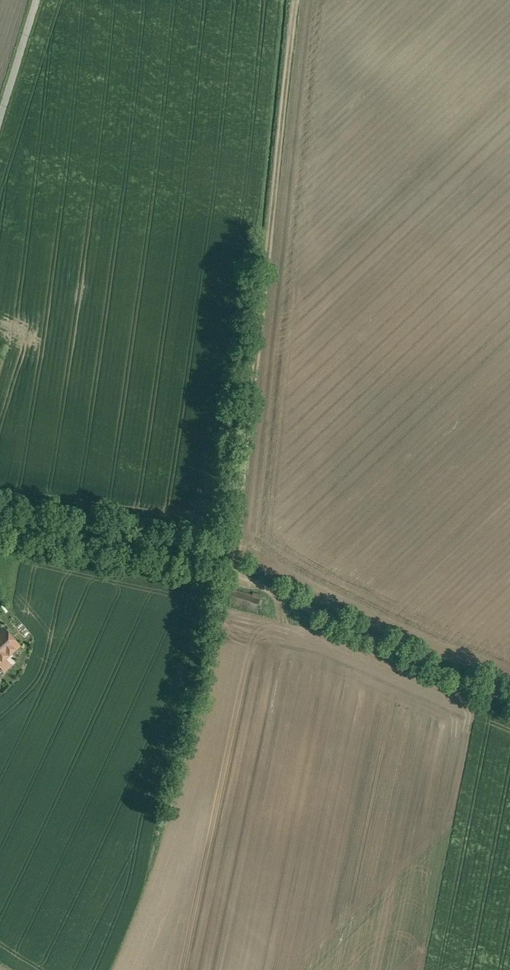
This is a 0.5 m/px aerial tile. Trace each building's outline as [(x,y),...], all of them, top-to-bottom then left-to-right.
[(18,646),(3,629),(0,632),(0,662),(18,646)]
